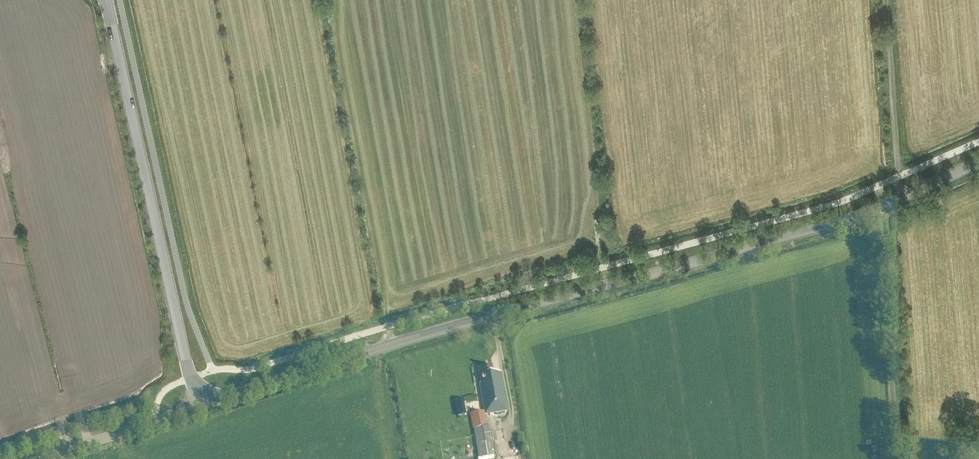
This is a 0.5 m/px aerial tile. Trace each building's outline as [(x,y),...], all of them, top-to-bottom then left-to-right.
[(492,367),(478,369),(481,385),(479,385),(484,413),(470,415),(472,430),(473,430),(479,458),(481,458),(492,457),(485,416),(507,412),(501,374),(493,375),(492,367)]
